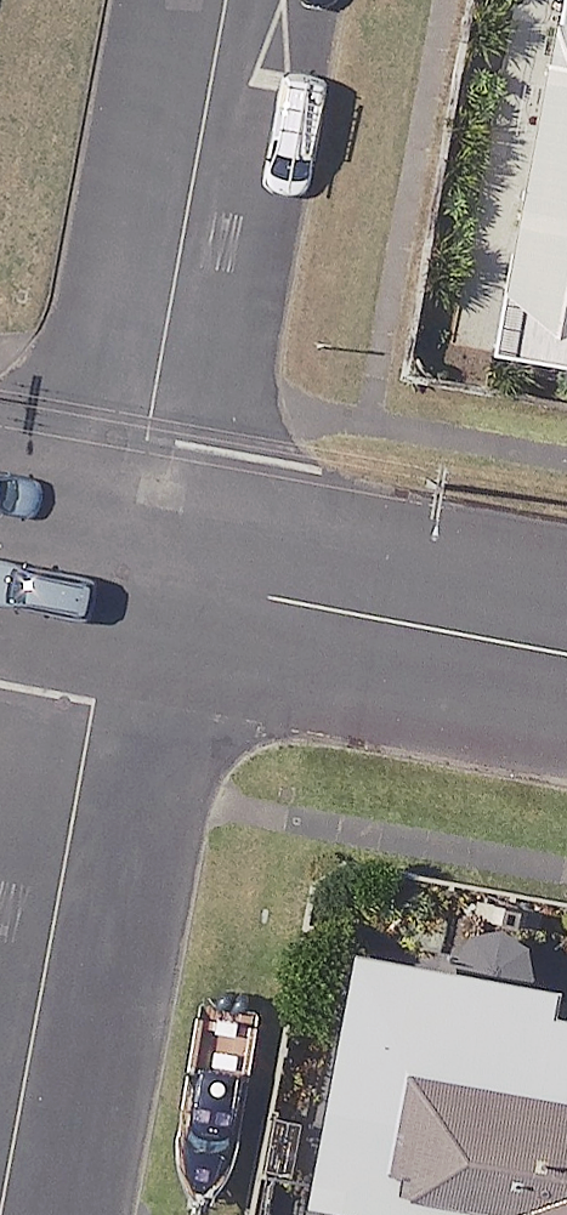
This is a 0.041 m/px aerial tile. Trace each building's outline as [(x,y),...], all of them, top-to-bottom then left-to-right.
[(498,309),(518,313),(556,358),(566,352),(566,0),(562,0),(498,309)] [(553,1027),(559,1000),(357,963),(312,1211),(334,1214),(566,1214),(566,1030),(553,1027)]
